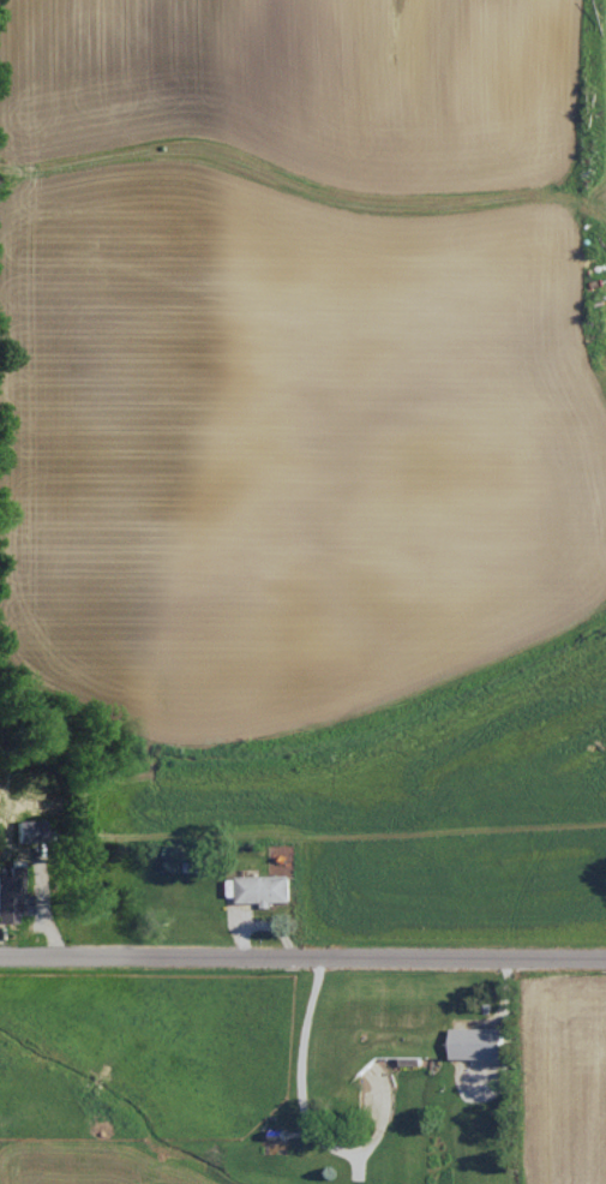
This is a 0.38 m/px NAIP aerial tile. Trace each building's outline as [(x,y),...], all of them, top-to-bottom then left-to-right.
[(17,821),(18,842),(48,841),(48,820),(17,821)] [(239,875),(240,902),(265,901),(265,907),(275,907),(275,901),(293,900),(292,873),(239,875)] [(452,1030),(504,1030),(504,1062),(451,1062),(452,1030)]
